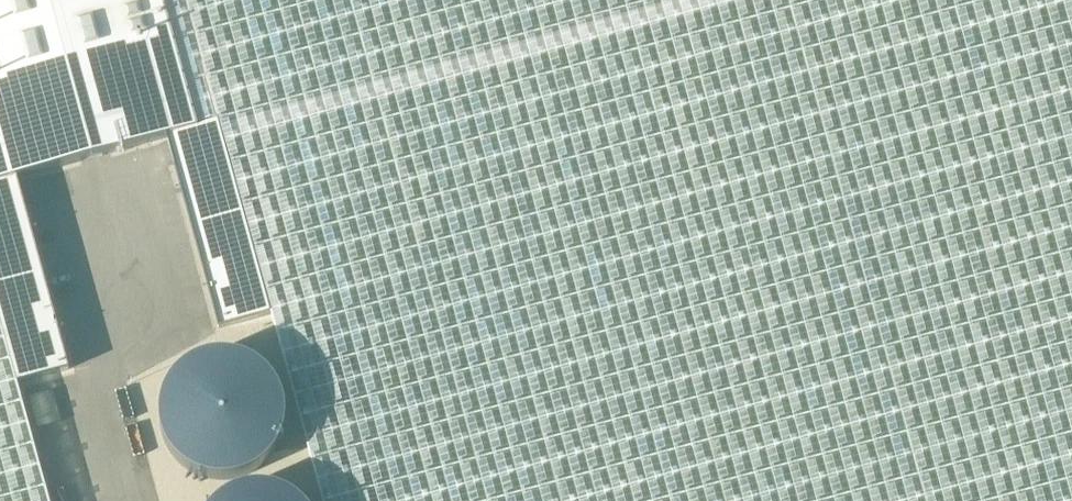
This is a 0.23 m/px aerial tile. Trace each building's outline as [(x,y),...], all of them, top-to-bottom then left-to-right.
[(16,179),(166,138),(203,128),(167,0),(0,0),(0,183),(16,179)] [(203,128),(220,124),(270,314),(321,500),(1071,500),(1071,0),(167,0),(203,128)] [(203,128),(166,138),(218,328),(270,314),(220,124),(203,128)] [(17,383),(69,369),(16,179),(0,183),(0,321),(17,383)] [(17,383),(0,321),(0,500),(49,500),(17,383)] [(284,421),(282,407),(276,394),(268,383),(257,373),(244,367),(230,363),(216,362),(202,365),(189,371),(177,379),(168,390),(161,403),(157,417),(157,431),(159,445),(165,458),(174,470),(185,479),(197,485),(211,489),(225,489),(239,487),(252,481),(264,473),(273,462),(280,449),(284,436),(284,421)] [(62,395),(31,405),(44,448),(75,438),(62,395)] [(83,479),(60,479),(60,500),(83,500),(83,479)] [(142,489),(121,490),(122,500),(142,500),(142,489)]
